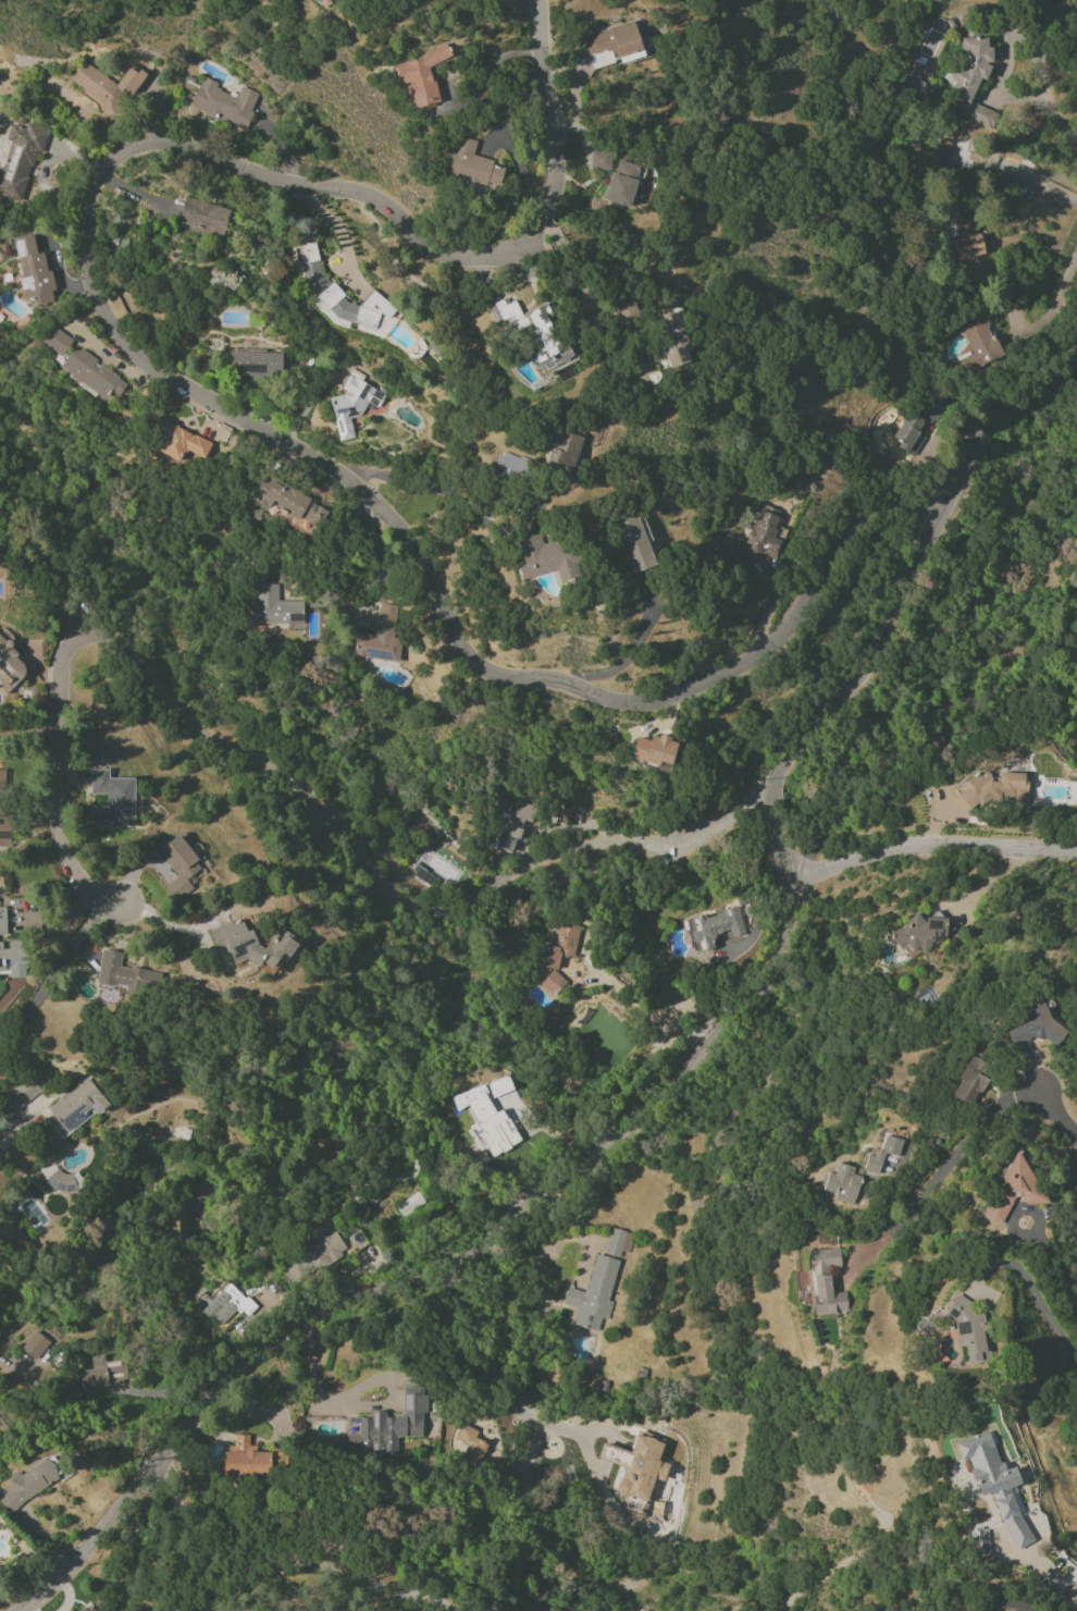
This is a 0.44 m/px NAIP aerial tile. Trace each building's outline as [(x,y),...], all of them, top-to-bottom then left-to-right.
[(991,130),(996,118),(996,112),(972,102),(989,65),(990,38),(960,38),(960,53),(953,64),(945,81),(953,85),(953,100),(964,105),(959,116),(991,130)] [(394,61),(399,85),(405,83),(408,96),(411,95),(414,107),(438,103),(430,64),(449,60),(448,51),(394,61)] [(116,85),(83,61),(67,83),(106,111),(120,91),(129,98),(146,75),(131,64),(116,85)] [(933,86),(906,73),(898,87),(926,101),(933,86)] [(258,93),(240,86),(236,97),(215,90),(217,83),(202,77),(190,109),(245,130),(258,93)] [(34,152),(42,154),(49,128),(26,122),(25,128),(10,124),(6,141),(9,141),(0,175),(0,196),(22,201),(34,152)] [(444,173),(497,189),(505,165),(472,155),(476,140),(456,134),(444,173)] [(966,170),(971,139),(940,134),(935,164),(966,170)] [(590,169),(610,170),(611,152),(590,151),(590,169)] [(641,167),(617,160),(605,201),(629,208),(641,167)] [(1022,218),(1030,204),(1016,196),(1008,210),(1022,218)] [(177,227),(221,239),(230,209),(185,197),(177,227)] [(53,302),(51,291),(55,291),(51,269),(45,270),(42,253),(36,254),(33,235),(13,238),(23,297),(32,295),(34,306),(53,302)] [(320,272),(315,242),(299,245),(296,256),(300,261),(303,281),(316,296),(311,300),(331,323),(346,328),(353,322),(361,331),(366,330),(369,333),(384,338),(387,329),(386,325),(391,321),(396,306),(385,303),(375,291),(357,306),(346,302),(345,295),(335,284),(329,282),(320,272)] [(620,328),(641,322),(635,300),(614,306),(620,328)] [(546,304),(520,314),(516,302),(498,302),(490,305),(493,313),(493,323),(506,323),(513,320),(520,339),(533,339),(536,347),(536,352),(529,355),(534,369),(544,365),(545,368),(572,358),(568,346),(556,346),(553,338),(547,338),(546,304)] [(972,353),(956,361),(963,375),(1002,356),(987,324),(987,306),(980,309),(964,309),(963,336),(972,353)] [(656,314),(668,367),(690,362),(687,350),(690,350),(686,334),(683,335),(677,309),(656,314)] [(105,400),(110,392),(118,397),(127,382),(72,346),(75,341),(52,326),(41,343),(55,353),(49,362),(105,400)] [(282,353),(230,351),(229,375),(281,377),(282,353)] [(338,441),(353,438),(349,417),(361,415),(367,403),(378,408),(385,392),(347,376),(342,387),(344,395),(329,398),(338,441)] [(893,437),(901,443),(898,447),(909,453),(936,408),(917,397),(893,437)] [(205,459),(212,443),(159,418),(152,432),(164,437),(157,453),(180,464),(186,451),(205,459)] [(546,466),(573,474),(583,439),(556,431),(546,466)] [(496,476),(510,482),(513,473),(521,476),(526,460),(501,450),(496,465),(500,466),(496,476)] [(314,531),(326,509),(260,474),(248,496),(314,531)] [(774,559),(780,541),(773,538),(781,511),(760,504),(746,550),(774,559)] [(638,516),(615,524),(632,574),(655,566),(638,516)] [(521,580),(558,570),(561,584),(576,580),(565,539),(542,545),(540,534),(512,541),(521,580)] [(278,601),(278,583),(257,584),(258,600),(247,601),(248,625),(303,623),(302,601),(278,601)] [(395,661),(402,605),(379,602),(374,634),(356,631),(353,656),(395,661)] [(15,695),(16,631),(0,631),(0,694),(15,695)] [(669,770),(677,741),(651,734),(649,741),(636,737),(629,759),(669,770)] [(134,826),(133,778),(108,779),(108,770),(89,770),(90,794),(107,794),(107,807),(90,807),(91,827),(134,826)] [(1025,799),(1026,774),(995,773),(995,776),(961,775),(960,807),(981,808),(981,798),(1025,799)] [(493,847),(513,854),(522,829),(528,831),(537,808),(511,799),(493,847)] [(10,822),(0,822),(0,847),(10,847),(10,822)] [(157,850),(177,876),(165,885),(175,898),(207,874),(178,835),(157,850)] [(462,873),(428,847),(411,870),(445,896),(462,873)] [(25,974),(24,941),(9,942),(9,949),(1,949),(1,937),(6,937),(6,907),(0,907),(0,974),(25,974)] [(745,936),(738,908),(705,916),(705,914),(685,920),(694,954),(715,948),(712,935),(728,931),(731,940),(745,936)] [(947,917),(903,918),(903,930),(890,930),(890,943),(905,943),(905,953),(920,952),(920,955),(931,954),(931,940),(948,940),(947,917)] [(210,930),(215,948),(220,947),(229,953),(233,964),(246,960),(269,973),(278,959),(290,955),(295,947),(291,935),(281,929),(271,944),(261,947),(255,943),(250,924),(242,920),(210,930)] [(582,926),(555,922),(551,946),(540,944),(536,967),(546,968),(543,991),(560,994),(564,976),(556,974),(558,958),(573,961),(574,949),(578,950),(582,926)] [(96,984),(126,988),(125,992),(147,995),(148,987),(158,988),(161,973),(119,966),(122,951),(102,948),(96,984)] [(1021,1005),(1028,1023),(1006,1031),(1012,1047),(1047,1034),(1051,1043),(1067,1037),(1062,1023),(1053,1027),(1042,997),(1021,1005)] [(949,1095),(970,1107),(993,1069),(972,1056),(949,1095)] [(450,1096),(456,1111),(471,1105),(488,1156),(519,1145),(506,1107),(517,1104),(507,1076),(450,1096)] [(42,1113),(61,1139),(108,1104),(89,1078),(42,1113)] [(9,1113),(38,1094),(28,1080),(0,1099),(0,1100),(9,1113)] [(1002,1227),(1014,1196),(1042,1207),(1049,1191),(1032,1183),(1037,1171),(1025,1166),(1028,1158),(1012,1152),(984,1220),(1002,1227)] [(302,1253),(305,1257),(306,1257),(317,1273),(348,1251),(334,1231),(330,1233),(323,1223),(307,1234),(314,1244),(302,1253)] [(627,1250),(630,1232),(608,1229),(605,1255),(620,1257),(621,1249),(627,1250)] [(808,1250),(814,1315),(847,1312),(845,1292),(831,1293),(829,1267),(840,1266),(838,1248),(808,1250)] [(571,1325),(598,1331),(601,1319),(606,1320),(621,1261),(594,1254),(585,1292),(567,1288),(563,1304),(575,1307),(571,1325)] [(206,1297),(202,1292),(195,1297),(218,1331),(243,1314),(223,1286),(206,1297)] [(966,1364),(990,1361),(988,1340),(989,1338),(986,1316),(954,1293),(940,1314),(922,1316),(915,1327),(926,1335),(942,1313),(954,1322),(955,1332),(963,1337),(966,1364)] [(34,1361),(50,1343),(35,1330),(20,1349),(34,1361)] [(90,1357),(92,1369),(78,1371),(80,1390),(121,1385),(118,1361),(105,1362),(104,1355),(90,1357)] [(423,1437),(424,1389),(403,1389),(402,1418),(385,1417),(385,1411),(369,1411),(369,1418),(359,1418),(359,1434),(346,1434),(346,1455),(396,1457),(397,1436),(423,1437)] [(487,1442),(475,1438),(478,1430),(460,1424),(455,1440),(467,1445),(462,1458),(480,1464),(487,1442)] [(643,1518),(654,1480),(664,1482),(669,1464),(658,1461),(664,1439),(636,1431),(630,1451),(602,1443),(597,1459),(622,1466),(615,1492),(624,1495),(619,1511),(643,1518)] [(1029,1544),(1011,1487),(1020,1484),(1014,1467),(1001,1471),(989,1431),(954,1442),(960,1461),(967,1459),(979,1496),(993,1492),(1011,1550),(1029,1544)] [(248,1447),(249,1435),(235,1434),(234,1446),(225,1445),(223,1475),(265,1478),(266,1467),(271,1467),(272,1449),(248,1447)] [(11,1514),(0,1502),(0,1497),(4,1492),(15,1471),(21,1474),(45,1459),(53,1464),(58,1479),(23,1501),(11,1514)] [(988,1555),(988,1528),(970,1529),(970,1555),(988,1555)]
